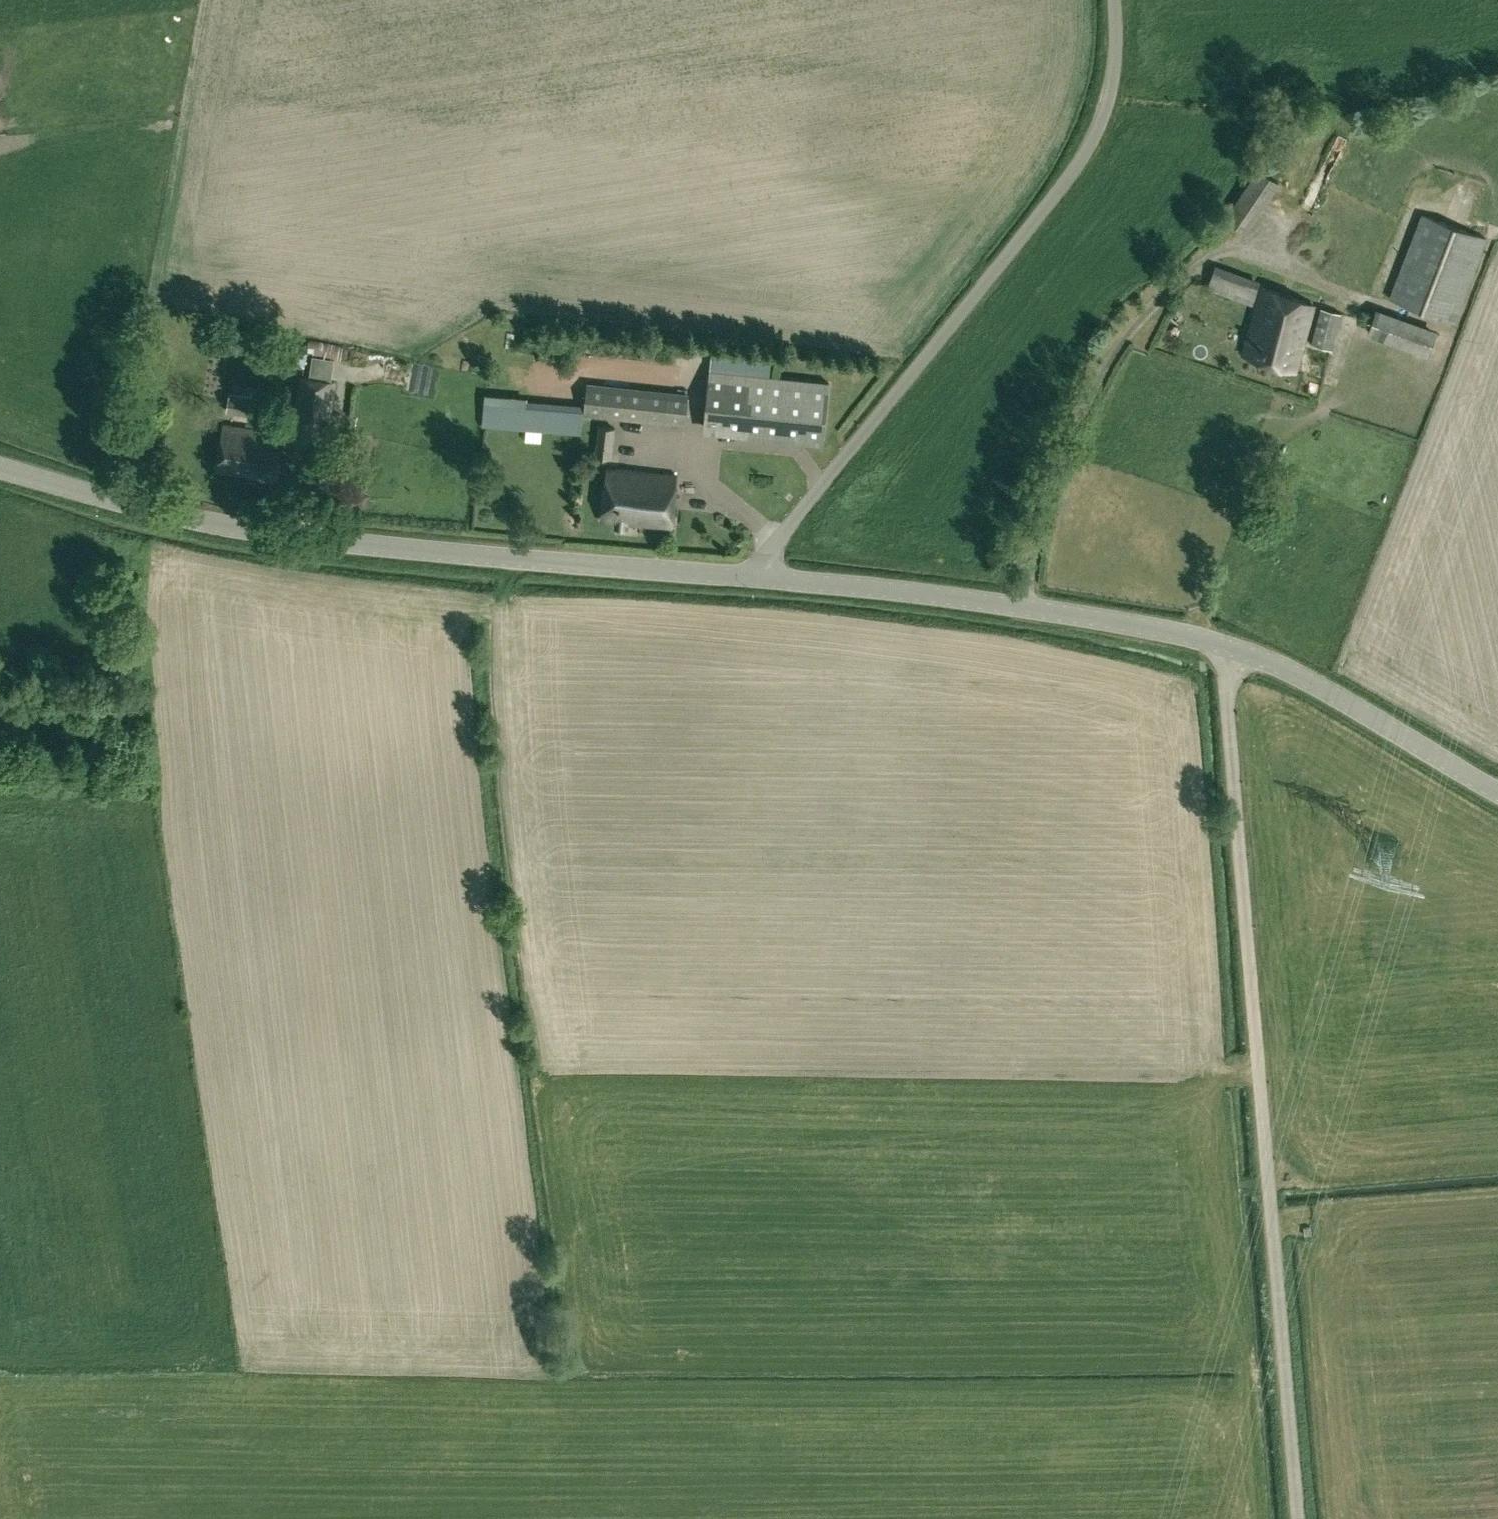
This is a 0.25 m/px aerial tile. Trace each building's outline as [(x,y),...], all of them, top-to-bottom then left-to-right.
[(1423,214),(1391,298),(1452,321),(1484,237),(1423,214)] [(1261,289),(1244,356),(1296,370),(1314,303),(1261,289)] [(1320,307),(1310,345),(1331,349),(1341,313),(1320,307)] [(707,367),(701,430),(822,442),(828,379),(707,367)] [(300,376),(293,419),(326,424),(334,381),(300,376)] [(579,434),(581,414),(683,425),(687,391),(584,380),(582,402),(582,405),(528,399),(528,397),(482,392),(479,423),(579,434)] [(254,415),(257,397),(228,392),(225,411),(254,415)] [(223,424),(216,469),(277,478),(284,434),(223,424)] [(611,458),(614,427),(597,425),(594,456),(611,458)] [(600,519),(617,521),(616,529),(627,531),(628,522),(671,526),(678,475),(607,468),(600,519)]
